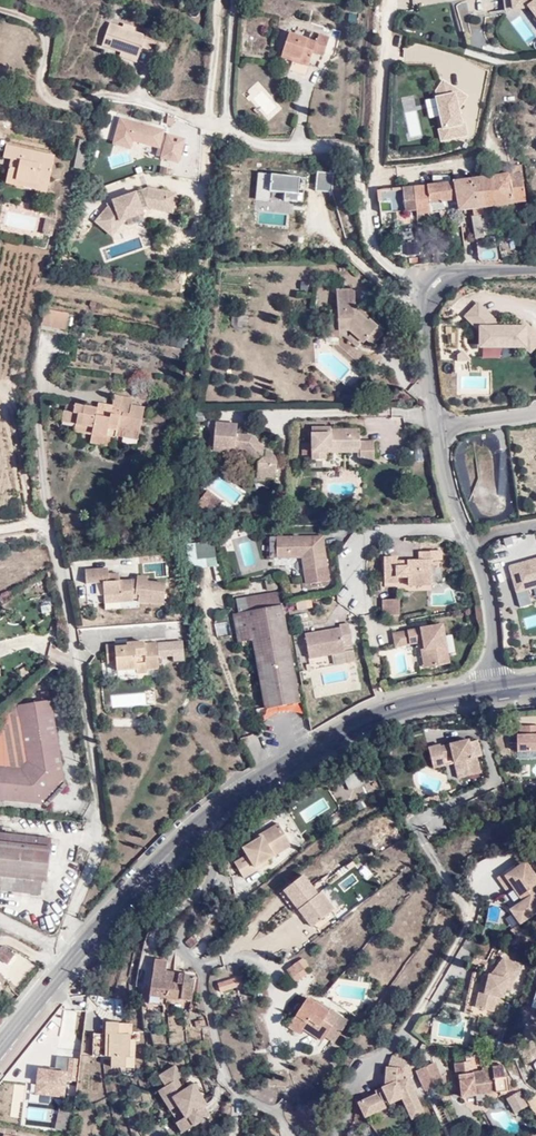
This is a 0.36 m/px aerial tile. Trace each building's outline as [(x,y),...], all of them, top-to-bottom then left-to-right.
[(505,10),(528,8),(529,7),(535,16),(535,0),(503,0),(505,10)] [(353,19),(343,19),(343,30),(354,30),(353,19)] [(123,28),(110,23),(102,47),(121,53),(120,57),(138,63),(143,48),(151,51),(157,33),(147,29),(146,35),(123,28)] [(327,40),(315,36),(312,43),(289,35),(280,62),(304,71),(309,60),(319,63),(327,40)] [(436,98),(443,130),(444,129),(446,140),(467,136),(465,123),(462,124),(459,110),(463,102),(456,98),(454,88),(443,81),(436,92),(438,98),(436,98)] [(463,102),(467,96),(454,88),(456,98),(463,102)] [(132,140),(158,147),(156,156),(178,162),(184,140),(167,135),(166,137),(160,135),(161,131),(119,119),(113,143),(128,147),(130,139),(132,140)] [(21,183),(52,191),(58,159),(7,148),(3,162),(9,164),(19,166),(17,176),(7,174),(4,189),(19,193),(21,183)] [(19,166),(9,164),(7,174),(17,176),(19,166)] [(506,175),(491,176),(495,205),(513,203),(525,201),(522,173),(521,166),(505,168),(506,175)] [(332,173),(316,172),(315,191),(331,192),(332,173)] [(269,200),(270,191),(284,192),(283,200),(302,201),(304,177),(257,173),(255,199),(269,200)] [(474,178),(478,208),(495,205),(491,176),(474,178)] [(457,210),(462,210),(478,208),(474,178),(455,180),(457,210)] [(430,184),(434,212),(457,210),(455,180),(430,184)] [(49,201),(52,191),(21,183),(19,193),(49,201)] [(417,213),(418,213),(434,212),(430,184),(414,186),(417,210),(417,213)] [(395,199),(394,211),(417,210),(414,186),(379,190),(380,200),(395,199)] [(172,214),(176,194),(148,189),(112,201),(114,206),(108,207),(95,222),(112,236),(113,235),(121,226),(120,223),(144,215),(142,208),(172,214)] [(513,203),(495,205),(496,214),(514,210),(513,203)] [(411,211),(395,215),(398,225),(414,221),(411,211)] [(475,216),(477,238),(486,236),(483,215),(475,216)] [(58,221),(45,218),(40,235),(53,238),(58,221)] [(353,291),(335,290),(335,313),(327,313),(327,324),(323,324),(324,336),(347,336),(357,344),(363,338),(372,345),(383,330),(364,314),(362,317),(354,309),(353,291)] [(481,303),(479,305),(491,320),(493,318),(481,303)] [(479,305),(466,316),(479,333),(482,333),(482,347),(523,346),(535,346),(535,337),(532,334),(534,332),(529,327),(525,331),(525,328),(500,329),(499,325),(493,318),(491,320),(479,305)] [(67,317),(44,313),(41,329),(64,333),(67,317)] [(532,334),(535,337),(535,346),(523,346),(530,353),(535,347),(535,332),(523,320),(525,328),(525,331),(529,327),(534,332),(532,334)] [(113,430),(132,433),(134,433),(139,408),(128,405),(130,397),(110,394),(109,402),(105,419),(89,416),(91,410),(69,406),(68,413),(57,410),(56,420),(72,422),(90,426),(87,434),(112,439),(113,430)] [(105,419),(109,402),(92,400),(91,410),(89,416),(105,419)] [(70,431),(87,434),(90,426),(72,422),(70,431)] [(255,478),(263,478),(273,479),(275,459),(261,451),(247,434),(233,433),(233,423),(211,422),(210,445),(231,448),(239,449),(254,467),(255,478)] [(356,429),(328,430),(328,433),(307,433),(307,456),(327,456),(327,450),(355,449),(355,442),(356,429)] [(130,442),(132,433),(113,430),(112,439),(130,442)] [(110,448),(112,439),(87,434),(86,443),(110,448)] [(370,442),(355,442),(355,449),(355,456),(355,466),(370,466),(370,442)] [(231,448),(210,445),(209,455),(231,456),(231,448)] [(264,486),(263,478),(255,478),(254,467),(248,467),(247,486),(264,486)] [(198,504),(212,515),(222,503),(208,491),(198,504)] [(318,537),(271,538),(272,561),(296,561),(298,574),(323,570),(318,537)] [(214,543),(188,544),(189,569),(215,567),(214,543)] [(434,551),(421,552),(421,557),(410,558),(410,568),(398,569),(398,575),(390,575),(389,567),(377,568),(380,591),(393,590),(397,586),(403,586),(404,593),(429,590),(428,566),(434,566),(434,551)] [(535,586),(535,559),(509,567),(516,592),(535,586)] [(109,565),(86,568),(87,583),(104,582),(104,604),(134,602),(134,599),(140,599),(140,602),(163,604),(164,582),(147,580),(148,576),(138,575),(138,580),(122,581),(122,572),(110,573),(109,565)] [(507,567),(493,569),(496,582),(510,579),(507,567)] [(273,588),(271,578),(258,581),(259,590),(273,588)] [(274,591),(241,597),(243,611),(228,615),(232,642),(248,640),(261,709),(295,702),(274,591)] [(382,599),(382,616),(400,615),(400,599),(382,599)] [(336,627),(306,633),(311,657),(342,650),(344,658),(352,657),(345,620),(335,622),(336,627)] [(445,624),(393,632),(394,648),(424,644),(425,651),(422,651),(424,668),(451,664),(445,624)] [(131,664),(133,671),(159,668),(157,643),(144,644),(143,638),(104,641),(105,658),(115,658),(115,666),(131,664)] [(116,673),(133,671),(131,664),(115,666),(116,673)] [(43,802),(63,780),(49,689),(40,691),(41,699),(18,702),(25,759),(20,766),(0,764),(0,797),(43,802)] [(520,726),(520,735),(517,735),(517,752),(535,752),(535,726),(520,726)] [(444,745),(428,747),(434,770),(454,766),(457,780),(482,774),(479,756),(476,757),(470,741),(445,747),(444,745)] [(438,794),(421,801),(424,808),(441,801),(438,794)] [(262,858),(286,839),(275,821),(262,830),(263,832),(242,847),(246,852),(233,861),(245,878),(256,869),(255,867),(260,863),(259,860),(262,858)] [(23,830),(0,828),(0,871),(1,871),(43,875),(47,876),(50,841),(22,839),(23,830)] [(51,833),(23,830),(22,839),(50,841),(51,833)] [(291,845),(286,839),(262,858),(264,860),(276,852),(277,853),(291,845)] [(535,914),(535,887),(535,880),(525,864),(517,869),(514,866),(494,880),(506,896),(499,900),(519,926),(535,914)] [(0,881),(0,885),(42,889),(43,875),(1,871),(0,881)] [(284,891),(311,928),(342,904),(329,886),(317,895),(303,876),(284,891)] [(485,927),(499,930),(503,907),(489,905),(485,927)] [(0,948),(0,960),(7,965),(15,955),(2,945),(0,948)] [(168,1002),(170,993),(170,979),(163,978),(164,968),(166,955),(154,956),(151,999),(168,1002)] [(300,955),(286,966),(297,978),(307,971),(305,967),(308,965),(300,955)] [(521,974),(502,958),(489,976),(473,973),(466,1007),(491,1012),(495,997),(501,999),(505,982),(512,984),(521,974)] [(191,996),(195,973),(164,968),(163,978),(170,979),(170,993),(191,996)] [(222,989),(244,981),(240,972),(218,981),(222,989)] [(343,1021),(316,998),(314,1001),(305,993),(283,1021),(294,1029),(299,1024),(316,1040),(322,1034),(328,1038),(343,1021)] [(112,1018),(99,1019),(99,1032),(91,1032),(90,1052),(106,1053),(106,1065),(128,1066),(129,1047),(124,1046),(124,1029),(112,1029),(112,1018)] [(124,1019),(112,1018),(112,1029),(124,1029),(124,1019)] [(503,1027),(495,1025),(493,1033),(501,1035),(503,1027)] [(475,1037),(474,1047),(493,1049),(494,1038),(475,1037)] [(65,1097),(67,1080),(78,1081),(80,1059),(57,1056),(56,1071),(39,1070),(37,1094),(65,1097)] [(492,1090),(503,1089),(500,1064),(474,1067),(473,1061),(452,1064),(453,1075),(458,1075),(461,1096),(493,1092),(492,1090)] [(435,1063),(415,1071),(424,1093),(444,1085),(435,1063)] [(403,1067),(383,1065),(382,1084),(372,1089),(373,1092),(357,1100),(363,1116),(401,1099),(407,1118),(422,1112),(406,1077),(402,1077),(403,1067)] [(206,1106),(194,1085),(184,1090),(178,1079),(182,1077),(176,1066),(159,1076),(166,1087),(178,1106),(185,1118),(188,1117),(194,1126),(209,1116),(204,1107),(206,1106)] [(166,1087),(158,1092),(169,1110),(178,1106),(166,1087)] [(515,1114),(529,1105),(520,1090),(506,1099),(515,1114)] [(71,1110),(60,1108),(55,1130),(67,1132),(71,1110)] [(185,1118),(177,1124),(182,1133),(194,1126),(188,1117),(185,1118)]
